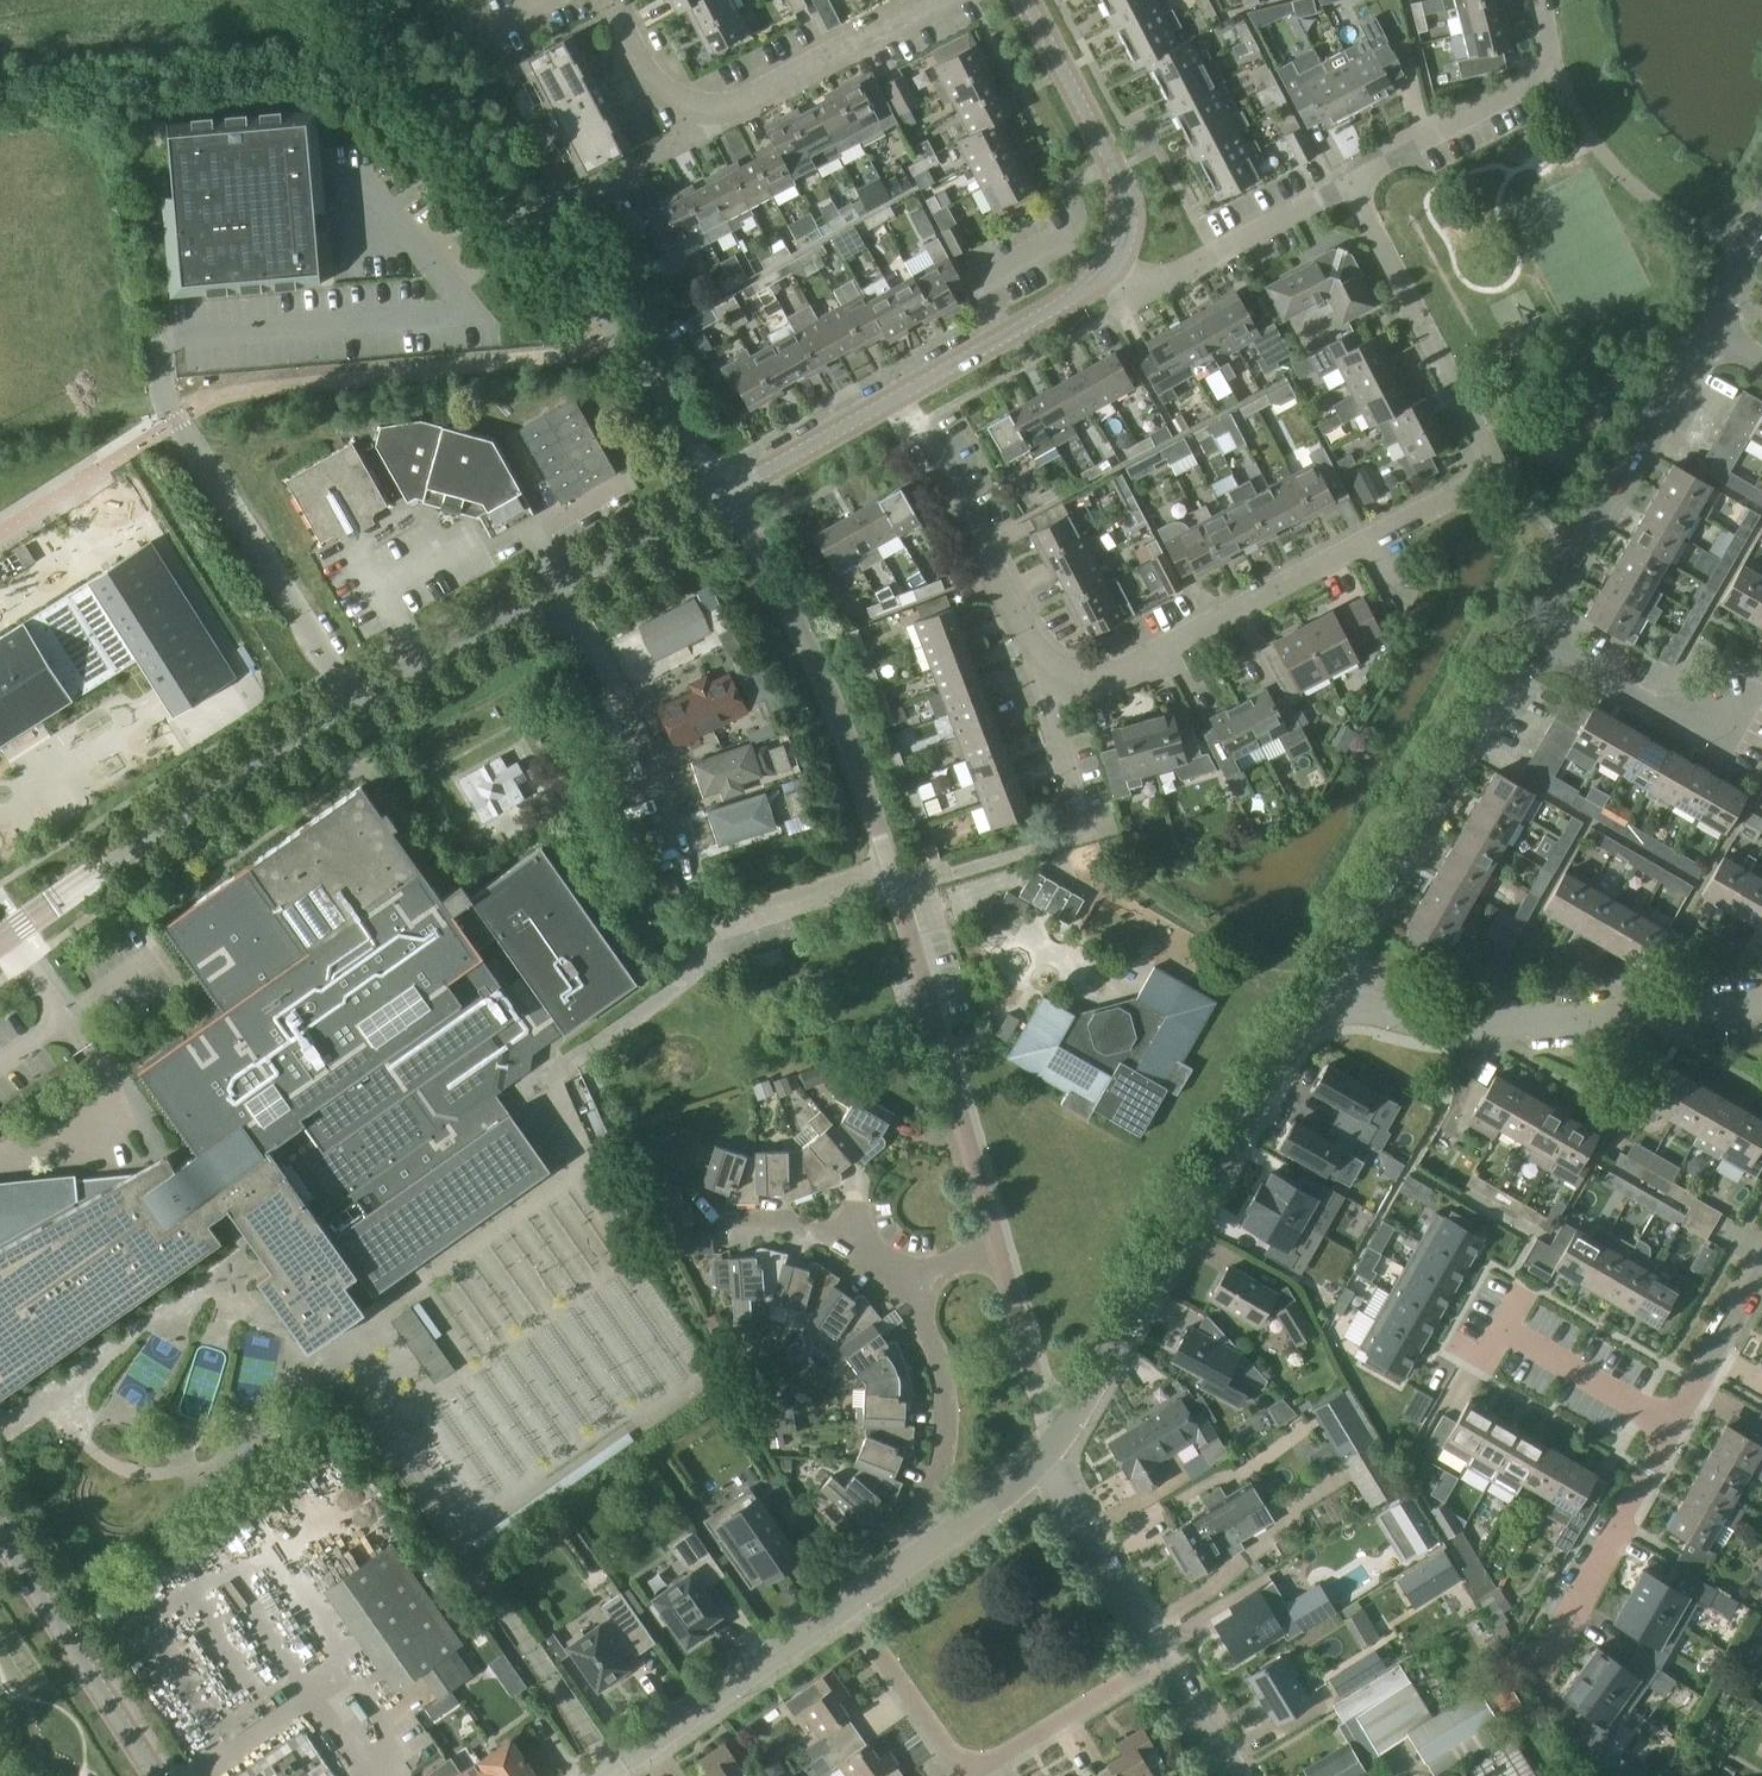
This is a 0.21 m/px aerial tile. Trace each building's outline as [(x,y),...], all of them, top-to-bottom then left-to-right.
[(678,10),(697,0),(673,0),(678,10)] [(702,26),(738,8),(734,0),(697,0),(678,10),(678,11),(691,4),(697,16),(702,26)] [(794,12),(807,6),(804,0),(787,0),(794,12)] [(816,6),(820,13),(828,29),(841,22),(830,0),(827,0),(816,6)] [(1153,0),(1102,0),(1113,21),(1153,0)] [(1175,17),(1170,8),(1162,12),(1155,0),(1153,0),(1113,21),(1125,44),(1175,17)] [(1207,18),(1216,14),(1208,0),(1200,5),(1207,18)] [(1296,16),(1315,11),(1313,0),(1292,0),(1296,16)] [(1507,21),(1502,0),(1485,0),(1456,7),(1448,9),(1450,17),(1458,16),(1462,32),(1507,21)] [(1415,18),(1424,15),(1421,1),(1411,3),(1415,18)] [(710,53),(750,32),(738,8),(702,26),(708,36),(702,39),(710,53)] [(1247,11),(1256,28),(1270,21),(1262,8),(1247,11)] [(1424,15),(1415,18),(1418,32),(1428,29),(1424,15)] [(1179,45),(1178,44),(1171,29),(1179,25),(1175,17),(1125,44),(1137,68),(1148,62),(1148,61),(1179,45)] [(1507,21),(1462,32),(1468,57),(1457,60),(1461,78),(1507,67),(1507,66),(1500,67),(1496,51),(1507,48),(1501,24),(1508,22),(1507,21)] [(1243,40),(1252,35),(1245,22),(1236,27),(1243,40)] [(1343,49),(1371,102),(1407,83),(1377,24),(1364,31),(1367,37),(1343,49)] [(935,82),(940,92),(982,70),(977,60),(982,58),(968,31),(931,50),(932,52),(950,42),(956,54),(934,65),(942,78),(935,82)] [(522,61),(581,176),(631,147),(572,34),(522,61)] [(1252,35),(1243,40),(1250,54),(1259,49),(1252,35)] [(1159,84),(1209,58),(1204,48),(1196,52),(1189,38),(1178,44),(1179,45),(1148,61),(1148,62),(1159,84)] [(1348,114),(1371,102),(1343,49),(1321,61),(1348,114)] [(1171,107),(1213,85),(1206,70),(1213,66),(1209,58),(1159,84),(1171,107)] [(1298,73),(1295,67),(1291,59),(1276,67),(1280,75),(1307,127),(1322,120),(1325,126),(1348,114),(1321,61),(1298,73)] [(1212,77),(1217,89),(1253,74),(1248,62),(1212,77)] [(1266,86),(1276,81),(1269,67),(1259,72),(1266,86)] [(836,95),(854,131),(855,130),(859,138),(896,119),(890,107),(890,106),(871,69),(833,89),(836,95)] [(952,99),(959,111),(994,92),(982,70),(940,92),(946,102),(952,99)] [(904,73),(884,83),(899,114),(901,113),(909,108),(919,103),(904,73)] [(1273,99),(1278,109),(1288,104),(1276,81),(1266,86),(1273,99)] [(1183,130),(1233,104),(1232,102),(1225,106),(1213,85),(1171,107),(1183,130)] [(959,111),(970,133),(1006,115),(1011,113),(1004,99),(999,102),(996,96),(994,92),(959,111)] [(826,100),(813,107),(832,142),(836,151),(859,138),(855,130),(854,131),(836,95),(826,100)] [(1195,152),(1237,130),(1229,115),(1237,112),(1233,104),(1183,130),(1195,152)] [(1277,121),(1284,135),(1291,131),(1299,127),(1288,104),(1278,109),(1281,114),(1277,121)] [(832,142),(813,107),(790,119),(815,167),(838,155),(836,151),(832,142)] [(909,108),(901,113),(907,125),(916,121),(909,108)] [(166,122),(173,195),(162,196),(171,296),(197,294),(320,283),(314,210),(325,209),(316,109),(166,122)] [(927,135),(949,125),(944,113),(922,123),(927,135)] [(970,133),(958,140),(970,163),(1005,145),(1000,136),(1006,133),(999,120),(1011,114),(1011,113),(1006,115),(970,133)] [(779,118),(765,126),(776,148),(795,183),(796,182),(794,178),(815,167),(790,119),(781,123),(779,118)] [(758,157),(753,160),(772,195),(795,183),(776,148),(765,126),(773,143),(761,149),(763,154),(758,157)] [(1291,131),(1284,135),(1300,163),(1314,156),(1299,127),(1291,131)] [(1207,175),(1258,148),(1253,139),(1244,144),(1237,130),(1195,152),(1207,175)] [(928,139),(916,145),(924,158),(921,159),(926,169),(939,161),(935,152),(928,139)] [(1005,145),(970,163),(982,186),(1017,168),(1012,158),(1005,145)] [(1258,148),(1207,175),(1219,199),(1261,177),(1253,161),(1262,156),(1258,148)] [(914,175),(926,169),(921,159),(909,166),(914,175)] [(741,166),(731,171),(749,207),(772,195),(753,160),(741,166)] [(1027,175),(1022,177),(1017,168),(982,186),(994,210),(1013,200),(1016,205),(1037,194),(1027,175)] [(705,178),(708,183),(732,230),(740,226),(738,221),(753,213),(749,207),(731,171),(718,178),(715,173),(705,178)] [(696,189),(685,195),(709,241),(732,230),(708,183),(696,189)] [(933,212),(941,207),(935,194),(926,199),(933,212)] [(701,246),(709,241),(685,195),(676,200),(674,195),(660,202),(662,207),(650,214),(661,235),(673,228),(684,249),(699,241),(701,246)] [(876,213),(881,221),(894,214),(890,205),(876,213)] [(840,214),(845,223),(859,215),(854,207),(840,214)] [(941,207),(933,212),(940,225),(948,220),(941,207)] [(869,228),(881,221),(876,213),(864,219),(869,228)] [(833,230),(845,223),(840,214),(828,221),(833,230)] [(941,231),(954,255),(969,247),(956,223),(941,231)] [(859,234),(854,225),(842,232),(844,260),(859,234)] [(796,239),(801,248),(814,241),(809,232),(796,239)] [(903,260),(912,276),(932,311),(941,306),(944,311),(958,303),(953,294),(968,286),(940,236),(925,244),(927,246),(903,260)] [(809,250),(814,259),(827,252),(822,243),(809,250)] [(786,245),(773,252),(777,261),(791,253),(786,245)] [(1267,288),(1285,320),(1315,303),(1321,315),(1336,307),(1344,322),(1376,304),(1359,274),(1360,273),(1359,272),(1353,262),(1348,260),(1350,255),(1332,249),(1331,255),(1325,253),(1315,258),(1314,259),(1315,261),(1267,288)] [(806,275),(818,268),(814,259),(809,250),(797,257),(806,275)] [(773,252),(760,259),(765,268),(777,261),(773,252)] [(764,276),(769,284),(782,277),(778,268),(764,276)] [(728,278),(732,286),(747,278),(742,270),(728,278)] [(774,292),(769,284),(764,276),(752,283),(757,291),(769,284),(774,292)] [(890,289),(909,324),(932,311),(912,276),(890,289)] [(860,288),(863,293),(890,341),(909,324),(890,289),(883,277),(860,288)] [(721,293),(732,286),(728,278),(715,284),(721,293)] [(733,293),(719,301),(727,314),(735,328),(748,320),(733,293)] [(840,306),(860,341),(869,335),(872,340),(885,333),(889,342),(890,341),(863,293),(840,306)] [(1227,296),(1213,304),(1238,348),(1252,340),(1267,366),(1291,353),(1274,322),(1259,330),(1240,297),(1230,302),(1227,296)] [(691,334),(727,314),(719,301),(684,321),(691,334)] [(787,315),(790,322),(795,331),(815,366),(837,353),(818,319),(810,303),(787,315)] [(1203,318),(1194,323),(1215,360),(1226,380),(1235,375),(1228,361),(1220,366),(1216,360),(1238,348),(1213,304),(1200,311),(1203,318)] [(818,319),(837,353),(850,346),(860,341),(840,306),(818,319)] [(768,333),(773,344),(793,379),(815,366),(795,331),(790,322),(768,333)] [(1182,322),(1168,330),(1193,373),(1207,365),(1218,385),(1226,380),(1215,360),(1194,323),(1185,328),(1182,322)] [(1139,360),(1163,403),(1176,396),(1171,386),(1193,373),(1168,330),(1154,337),(1158,343),(1149,348),(1151,353),(1139,360)] [(1372,337),(1359,343),(1352,330),(1307,354),(1318,376),(1338,366),(1346,380),(1384,360),(1372,337)] [(751,356),(770,391),(780,385),(793,379),(773,344),(751,356)] [(761,396),(770,391),(751,356),(746,348),(733,356),(736,361),(720,371),(734,396),(741,392),(750,409),(764,401),(761,396)] [(1093,364),(1113,398),(1134,386),(1115,351),(1093,364)] [(1338,413),(1396,383),(1384,360),(1346,380),(1353,394),(1333,404),(1338,413)] [(1091,410),(1113,398),(1093,364),(1072,376),(1091,410)] [(1050,388),(1076,433),(1077,433),(1070,422),(1091,410),(1072,376),(1050,388)] [(1363,412),(1369,425),(1407,405),(1396,383),(1338,413),(1342,422),(1363,412)] [(1055,445),(1076,433),(1050,388),(1029,400),(1055,445)] [(1761,412),(1761,399),(1744,389),(1736,402),(1760,416),(1761,412)] [(1253,401),(1257,409),(1270,403),(1266,394),(1253,401)] [(1384,447),(1399,440),(1437,420),(1424,396),(1407,405),(1369,425),(1370,426),(1377,423),(1383,434),(1380,440),(1384,447)] [(574,397),(519,429),(561,504),(616,473),(574,397)] [(1008,412),(1034,457),(1055,445),(1029,400),(1008,412)] [(1245,416),(1257,409),(1253,401),(1240,407),(1245,416)] [(1728,415),(1752,429),(1760,416),(1736,402),(1728,415)] [(1033,458),(1034,457),(1008,412),(975,430),(980,441),(992,434),(1008,464),(1030,452),(1033,458)] [(1749,437),(1761,444),(1761,412),(1760,416),(1752,429),(1748,436),(1749,437)] [(1181,414),(1172,419),(1179,432),(1189,426),(1181,414)] [(1721,428),(1746,443),(1749,437),(1748,436),(1752,429),(1728,415),(1721,428)] [(1207,424),(1211,433),(1225,426),(1220,417),(1207,424)] [(421,419),(381,425),(375,445),(407,501),(415,496),(423,499),(424,496),(442,501),(441,507),(459,512),(461,506),(479,511),(478,514),(491,538),(534,514),(492,439),(421,419)] [(1429,453),(1449,443),(1437,420),(1399,440),(1406,454),(1399,458),(1411,480),(1420,476),(1422,479),(1438,470),(1429,453)] [(1211,433),(1207,424),(1194,431),(1199,440),(1211,433)] [(1714,441),(1739,455),(1746,443),(1721,428),(1714,441)] [(1219,449),(1211,433),(1199,440),(1207,456),(1219,449)] [(1137,442),(1142,451),(1155,444),(1151,435),(1137,442)] [(1175,441),(1161,448),(1166,457),(1168,462),(1181,455),(1178,450),(1179,450),(1175,441)] [(1706,454),(1731,469),(1739,455),(1714,441),(1706,454)] [(285,480),(320,542),(387,504),(352,442),(285,480)] [(1129,458),(1142,451),(1137,442),(1124,449),(1129,458)] [(1291,475),(1309,510),(1319,505),(1322,510),(1336,503),(1334,498),(1347,491),(1323,446),(1309,453),(1314,463),(1291,474),(1291,475)] [(1153,463),(1166,457),(1161,448),(1149,455),(1153,463)] [(1337,460),(1342,469),(1356,462),(1351,453),(1337,460)] [(1698,467),(1724,482),(1730,471),(1731,469),(1706,454),(1698,467)] [(1107,458),(1094,465),(1099,474),(1112,467),(1107,458)] [(1659,489),(1707,517),(1713,505),(1703,500),(1711,486),(1673,464),(1659,489)] [(1086,480),(1099,474),(1094,465),(1081,472),(1086,480)] [(1372,480),(1364,465),(1347,473),(1355,489),(1372,480)] [(1284,478),(1268,487),(1287,522),(1309,510),(1291,475),(1291,474),(1287,466),(1280,469),(1284,478)] [(1730,471),(1724,482),(1747,496),(1754,484),(1730,471)] [(900,486),(878,498),(900,537),(922,525),(906,496),(917,490),(912,479),(900,486)] [(1249,479),(1238,485),(1264,534),(1287,522),(1268,487),(1256,493),(1249,479)] [(1066,480),(1052,487),(1057,496),(1070,489),(1066,480)] [(1754,484),(1747,496),(1761,504),(1761,489),(1754,484)] [(1234,504),(1223,510),(1241,546),(1264,534),(1238,485),(1227,490),(1234,504)] [(1044,503),(1057,496),(1052,487),(1039,493),(1044,503)] [(1706,517),(1707,517),(1659,489),(1644,513),(1682,535),(1696,512),(1706,517)] [(1130,511),(1139,506),(1132,493),(1123,497),(1130,511)] [(857,510),(877,545),(897,533),(900,538),(900,537),(878,498),(857,510)] [(1041,557),(1083,535),(1071,512),(1069,513),(1062,500),(1030,517),(1036,530),(1029,533),(1041,557)] [(1193,509),(1200,522),(1218,558),(1241,546),(1223,510),(1211,517),(1204,504),(1193,509)] [(1139,506),(1130,511),(1137,524),(1146,519),(1139,506)] [(1123,507),(1085,525),(1090,536),(1127,518),(1123,507)] [(1735,533),(1746,540),(1760,514),(1749,507),(1735,533)] [(857,510),(836,522),(856,557),(877,545),(857,510)] [(1667,560),(1682,535),(1644,513),(1630,538),(1667,560)] [(1209,562),(1218,558),(1200,522),(1190,528),(1187,523),(1183,521),(1179,520),(1174,520),(1170,521),(1157,528),(1182,574),(1194,568),(1198,574),(1212,567),(1209,562)] [(834,569),(856,557),(836,522),(814,535),(834,569)] [(1720,557),(1732,564),(1746,540),(1735,533),(1720,557)] [(1059,576),(1095,558),(1083,535),(1041,557),(1047,567),(1053,564),(1059,576)] [(1147,543),(1154,556),(1163,551),(1156,538),(1147,543)] [(1653,586),(1667,560),(1630,538),(1615,564),(1653,586)] [(41,720),(120,670),(129,664),(136,659),(173,717),(237,676),(152,541),(151,540),(71,591),(0,636),(0,746),(41,720)] [(35,561),(25,545),(15,551),(25,567),(35,561)] [(1170,594),(1182,588),(1163,551),(1154,556),(1150,558),(1170,594)] [(1706,583),(1717,589),(1732,564),(1720,557),(1706,583)] [(1060,592),(1065,602),(1071,599),(1107,581),(1095,558),(1059,576),(1066,589),(1060,592)] [(1761,588),(1761,574),(1743,563),(1720,601),(1746,616),(1761,588)] [(1615,564),(1601,588),(1638,610),(1653,619),(1659,609),(1652,605),(1661,590),(1653,586),(1615,564)] [(1115,576),(1107,581),(1071,599),(1065,602),(1077,626),(1083,622),(1084,623),(1085,622),(1092,635),(1134,613),(1115,576)] [(941,578),(927,584),(931,593),(944,588),(941,578)] [(682,590),(629,615),(599,631),(613,657),(630,692),(740,644),(727,612),(714,583),(682,590)] [(1691,608),(1702,615),(1706,608),(1717,589),(1706,583),(1691,608)] [(931,593),(927,584),(913,589),(917,599),(931,593)] [(1629,627),(1638,610),(1600,588),(1585,615),(1633,642),(1639,632),(1629,627)] [(1746,616),(1761,626),(1761,588),(1746,616)] [(895,596),(881,601),(885,611),(898,606),(895,596)] [(1302,627),(1327,673),(1356,658),(1352,649),(1383,633),(1363,596),(1333,611),(1332,611),(1302,627)] [(885,611),(881,601),(867,606),(871,616),(885,611)] [(923,645),(961,630),(952,607),(914,621),(923,645)] [(1688,639),(1702,615),(1691,608),(1677,633),(1688,639)] [(1299,688),(1327,673),(1302,627),(1275,641),(1261,649),(1281,687),(1282,687),(1291,703),(1303,696),(1299,688)] [(932,667),(969,653),(961,630),(923,645),(932,667)] [(1688,639),(1677,633),(1675,632),(1659,658),(1673,666),(1688,639)] [(763,693),(740,644),(630,692),(650,734),(664,766),(777,726),(763,693)] [(864,667),(873,664),(868,650),(858,653),(864,667)] [(940,690),(978,676),(969,653),(932,667),(940,690)] [(873,664),(864,667),(869,681),(878,677),(873,664)] [(949,713),(986,699),(978,676),(940,690),(949,713)] [(1238,703),(1259,744),(1278,734),(1291,758),(1312,747),(1285,694),(1272,701),(1266,689),(1238,703)] [(881,713),(891,709),(885,695),(876,699),(881,713)] [(1558,710),(1582,724),(1590,710),(1566,696),(1558,710)] [(958,736),(995,722),(986,699),(949,713),(958,736)] [(1236,756),(1259,744),(1238,703),(1211,717),(1217,729),(1205,736),(1232,789),(1248,780),(1236,756)] [(1590,771),(1597,759),(1619,721),(1593,706),(1590,710),(1582,724),(1575,737),(1571,744),(1572,744),(1568,751),(1565,756),(1590,771)] [(891,709),(881,713),(887,726),(896,723),(891,709)] [(1551,723),(1575,737),(1582,724),(1558,710),(1551,723)] [(1142,721),(1155,769),(1171,764),(1180,779),(1216,769),(1205,752),(1201,753),(1193,725),(1177,729),(1172,712),(1142,721)] [(1139,774),(1155,769),(1142,721),(1112,729),(1117,746),(1101,751),(1115,797),(1131,793),(1129,785),(1141,782),(1139,774)] [(1619,721),(1597,759),(1622,773),(1643,735),(1619,721)] [(966,759),(1004,744),(995,722),(958,736),(966,759)] [(1543,736),(1568,751),(1572,744),(1571,744),(1575,737),(1551,723),(1543,736)] [(782,738),(777,726),(664,766),(667,772),(684,815),(796,780),(782,738)] [(933,767),(957,759),(947,731),(924,739),(933,767)] [(1647,788),(1669,750),(1643,735),(1622,773),(1647,788)] [(1536,749),(1561,763),(1565,756),(1568,751),(1543,736),(1536,749)] [(892,760),(902,757),(897,743),(887,746),(892,760)] [(975,781),(1012,767),(1004,744),(966,759),(975,781)] [(1528,762),(1554,776),(1561,763),(1536,749),(1528,762)] [(1672,802),(1694,764),(1669,750),(1647,788),(1672,802)] [(507,767),(500,755),(457,779),(481,822),(524,798),(512,777),(522,771),(517,761),(507,767)] [(897,774),(907,771),(902,757),(892,760),(897,774)] [(1521,775),(1545,789),(1552,778),(1553,778),(1554,776),(1528,762),(1521,775)] [(1697,817),(1719,779),(1694,764),(1672,802),(1697,817)] [(983,804),(1021,790),(1012,767),(975,781),(983,804)] [(1480,797),(1518,819),(1533,794),(1495,772),(1480,797)] [(1571,804),(1578,792),(1553,778),(1552,778),(1545,789),(1571,804)] [(1719,779),(1697,817),(1725,833),(1746,795),(1719,779)] [(807,813),(796,780),(684,815),(699,853),(809,819),(807,813)] [(19,1382),(20,1381),(21,1381),(20,1382),(21,1383),(22,1385),(221,1239),(212,1227),(208,1220),(227,1207),(270,1268),(256,1278),(308,1351),(352,1320),(364,1311),(358,1301),(371,1292),(373,1295),(391,1282),(550,1169),(545,1163),(509,1112),(495,1092),(528,1068),(532,1050),(533,1051),(563,1030),(565,1033),(636,983),(542,848),(471,897),(463,887),(443,901),(393,828),(397,826),(386,810),(382,812),(365,787),(164,926),(165,927),(166,926),(197,971),(224,1010),(145,1065),(139,1070),(150,1086),(197,1151),(198,1152),(175,1168),(167,1154),(133,1173),(76,1179),(0,1186),(0,1395),(19,1382)] [(931,798),(923,801),(918,787),(908,790),(913,804),(923,801),(931,798)] [(1021,790),(983,804),(992,827),(1030,813),(1021,790)] [(1596,818),(1602,807),(1578,792),(1571,804),(1596,818)] [(1504,844),(1518,819),(1480,797),(1466,822),(1504,844)] [(918,818),(927,815),(923,801),(913,804),(918,818)] [(970,823),(965,804),(929,814),(934,833),(970,823)] [(1621,833),(1628,821),(1602,807),(1596,818),(1621,833)] [(1750,810),(1744,821),(1761,832),(1761,817),(1750,810)] [(1557,841),(1568,847),(1583,821),(1572,815),(1557,841)] [(1646,847),(1653,836),(1628,821),(1621,833),(1646,847)] [(1489,870),(1504,844),(1466,822),(1451,848),(1489,870)] [(1610,852),(1617,841),(1591,826),(1585,837),(1610,852)] [(1671,861),(1678,850),(1653,836),(1646,847),(1671,861)] [(1553,872),(1568,847),(1557,841),(1542,866),(1553,872)] [(1635,866),(1642,855),(1617,841),(1610,852),(1635,866)] [(926,845),(930,860),(940,857),(936,843),(926,845)] [(1475,895),(1489,870),(1451,848),(1437,873),(1475,895)] [(1678,850),(1671,861),(1698,877),(1704,865),(1678,850)] [(1726,909),(1749,870),(1747,869),(1754,858),(1746,854),(1739,865),(1723,855),(1701,895),(1726,909)] [(1660,881),(1667,869),(1642,855),(1635,866),(1660,881)] [(1539,898),(1553,872),(1542,866),(1528,892),(1539,898)] [(1084,899),(1033,869),(1019,894),(1070,923),(1084,899)] [(1667,869),(1660,881),(1687,896),(1693,885),(1667,869)] [(1761,908),(1761,877),(1749,870),(1726,909),(1752,924),(1761,908)] [(1569,924),(1590,886),(1565,871),(1543,910),(1569,924)] [(1461,919),(1475,895),(1437,873),(1423,897),(1461,919)] [(1594,939),(1615,901),(1590,886),(1569,924),(1594,939)] [(1001,901),(1023,914),(1029,903),(1008,891),(1001,901)] [(1524,923),(1539,898),(1528,892),(1513,917),(1524,923)] [(1446,946),(1461,919),(1423,897),(1408,924),(1412,926),(1410,930),(1410,936),(1413,940),(1417,943),(1422,943),(1427,940),(1429,936),(1446,946)] [(1618,953),(1640,915),(1615,901),(1594,939),(1618,953)] [(1752,924),(1761,930),(1761,908),(1752,924)] [(1640,915),(1618,953),(1629,959),(1628,962),(1643,971),(1644,968),(1645,969),(1667,931),(1666,930),(1640,915)] [(1511,947),(1524,923),(1513,917),(1499,941),(1511,947)] [(1511,947),(1499,941),(1497,939),(1482,966),(1496,974),(1511,947)] [(753,957),(756,968),(784,959),(780,948),(753,957)] [(1181,1061),(1215,1001),(1154,966),(1136,997),(1129,1010),(1118,1004),(1094,1011),(1088,1021),(1043,996),(1008,1057),(1068,1091),(1061,1103),(1088,1118),(1094,1108),(1140,1134),(1167,1088),(1178,1094),(1192,1067),(1181,1061)] [(800,1071),(806,1087),(834,1077),(828,1061),(800,1071)] [(1327,1064),(1312,1090),(1342,1107),(1333,1122),(1359,1137),(1359,1138),(1367,1142),(1377,1126),(1369,1121),(1383,1095),(1370,1088),(1373,1084),(1357,1075),(1355,1079),(1327,1064)] [(1640,1119),(1642,1115),(1653,1122),(1659,1112),(1673,1120),(1695,1081),(1671,1067),(1657,1090),(1644,1083),(1627,1111),(1640,1119)] [(1493,1139),(1499,1128),(1522,1089),(1496,1074),(1483,1096),(1470,1089),(1447,1130),(1460,1137),(1468,1124),(1493,1139)] [(1695,1081),(1673,1120),(1697,1135),(1720,1096),(1695,1081)] [(849,1106),(836,1129),(857,1155),(864,1163),(884,1146),(885,1144),(885,1143),(885,1142),(885,1140),(884,1138),(880,1134),(893,1114),(843,1083),(833,1097),(849,1106)] [(1524,1143),(1547,1104),(1522,1089),(1499,1128),(1524,1143)] [(1718,1158),(1745,1110),(1720,1096),(1697,1135),(1692,1144),(1718,1158)] [(1518,1154),(1543,1169),(1550,1158),(1572,1118),(1547,1104),(1524,1143),(1518,1154)] [(801,1149),(799,1150),(814,1193),(817,1192),(816,1190),(837,1183),(839,1182),(840,1181),(841,1180),(841,1179),(841,1177),(841,1175),(841,1174),(840,1172),(839,1171),(857,1155),(836,1129),(820,1110),(807,1121),(809,1123),(791,1137),(801,1149)] [(1718,1158),(1718,1159),(1720,1155),(1756,1176),(1761,1165),(1761,1147),(1760,1146),(1761,1142),(1761,1120),(1745,1110),(1718,1158)] [(1582,1161),(1598,1133),(1572,1118),(1550,1158),(1543,1169),(1563,1180),(1562,1182),(1574,1189),(1588,1165),(1582,1161)] [(1295,1121),(1280,1147),(1307,1163),(1304,1167),(1320,1176),(1322,1172),(1335,1179),(1359,1138),(1359,1137),(1333,1122),(1324,1137),(1295,1121)] [(758,1202),(758,1193),(756,1157),(717,1146),(704,1185),(727,1192),(727,1198),(727,1199),(727,1200),(728,1200),(729,1201),(730,1202),(731,1202),(732,1202),(758,1202)] [(756,1151),(756,1157),(758,1193),(782,1192),(784,1196),(785,1198),(787,1199),(788,1200),(791,1199),(810,1193),(810,1194),(814,1193),(799,1150),(756,1151)] [(1640,1177),(1646,1166),(1621,1151),(1614,1162),(1640,1177)] [(1382,1172),(1394,1179),(1404,1163),(1392,1156),(1382,1172)] [(1665,1191),(1671,1180),(1646,1166),(1640,1177),(1665,1191)] [(1629,1196),(1635,1185),(1610,1170),(1603,1181),(1629,1196)] [(1261,1182),(1253,1195),(1307,1226),(1321,1201),(1326,1204),(1335,1190),(1309,1175),(1301,1188),(1271,1171),(1264,1184),(1261,1182)] [(1492,1199),(1498,1188),(1473,1173),(1467,1184),(1492,1199)] [(1418,1181),(1408,1175),(1399,1190),(1410,1196),(1412,1192),(1418,1181)] [(1696,1197),(1697,1195),(1671,1180),(1665,1191),(1690,1206),(1687,1210),(1688,1210),(1696,1197)] [(1654,1211),(1660,1199),(1635,1185),(1629,1196),(1654,1211)] [(1517,1213),(1524,1202),(1498,1188),(1492,1199),(1517,1213)] [(1251,1207),(1242,1223),(1271,1240),(1264,1253),(1290,1268),(1298,1253),(1293,1250),(1307,1226),(1253,1195),(1248,1205),(1251,1207)] [(1722,1212),(1696,1197),(1688,1210),(1714,1225),(1722,1212)] [(1686,1214),(1685,1214),(1660,1199),(1654,1211),(1680,1225),(1681,1223),(1686,1214)] [(1524,1202),(1517,1213),(1543,1228),(1549,1217),(1524,1202)] [(1436,1211),(1419,1241),(1466,1268),(1482,1238),(1466,1229),(1471,1221),(1451,1209),(1446,1218),(1436,1211)] [(1714,1225),(1688,1210),(1687,1210),(1685,1214),(1686,1214),(1681,1223),(1706,1238),(1714,1225)] [(1555,1268),(1579,1282),(1601,1244),(1602,1244),(1609,1230),(1597,1224),(1590,1237),(1577,1230),(1578,1228),(1564,1220),(1550,1244),(1537,1237),(1523,1261),(1530,1265),(1527,1269),(1547,1280),(1555,1268)] [(1391,1232),(1379,1225),(1368,1245),(1380,1252),(1391,1232)] [(1601,1244),(1579,1282),(1604,1296),(1626,1258),(1627,1259),(1635,1245),(1609,1230),(1602,1244),(1601,1244)] [(1626,1258),(1604,1296),(1630,1311),(1652,1273),(1657,1263),(1646,1257),(1647,1254),(1648,1252),(1648,1250),(1647,1246),(1646,1244),(1644,1241),(1642,1239),(1640,1238),(1638,1238),(1635,1245),(1627,1259),(1626,1258)] [(1419,1241),(1404,1267),(1451,1293),(1466,1268),(1419,1241)] [(1381,1253),(1380,1252),(1368,1245),(1353,1272),(1370,1281),(1375,1271),(1371,1269),(1381,1253)] [(775,1296),(785,1263),(788,1254),(762,1248),(761,1248),(759,1248),(758,1249),(757,1250),(756,1251),(755,1253),(755,1254),(755,1256),(731,1259),(734,1319),(751,1317),(750,1298),(775,1296)] [(833,1285),(835,1286),(840,1277),(838,1276),(837,1277),(817,1262),(815,1262),(814,1262),(812,1262),(811,1263),(810,1264),(810,1265),(808,1268),(785,1263),(775,1296),(773,1303),(814,1314),(833,1285)] [(1652,1273),(1630,1311),(1656,1326),(1668,1307),(1678,1312),(1695,1282),(1675,1271),(1658,1262),(1657,1263),(1652,1273)] [(1404,1267),(1389,1292),(1436,1319),(1451,1293),(1404,1267)] [(1230,1268),(1213,1298),(1259,1325),(1270,1308),(1275,1311),(1293,1299),(1285,1286),(1273,1294),(1230,1268)] [(814,1314),(799,1335),(827,1355),(873,1323),(873,1324),(881,1318),(880,1316),(879,1316),(864,1296),(864,1295),(863,1295),(862,1294),(861,1294),(860,1294),(859,1294),(858,1294),(857,1295),(856,1295),(854,1299),(835,1286),(833,1285),(814,1314)] [(1345,1286),(1338,1298),(1349,1303),(1355,1291),(1345,1286)] [(1389,1292),(1374,1318),(1421,1345),(1436,1319),(1389,1292)] [(1342,1315),(1349,1303),(1338,1298),(1332,1309),(1342,1315)] [(1275,1311),(1296,1343),(1314,1331),(1293,1299),(1275,1311)] [(432,1381),(451,1368),(408,1305),(388,1319),(432,1381)] [(1187,1345),(1177,1363),(1201,1385),(1218,1394),(1236,1405),(1246,1388),(1251,1381),(1263,1388),(1268,1379),(1233,1341),(1205,1311),(1195,1330),(1190,1327),(1182,1342),(1187,1345)] [(1374,1318),(1358,1347),(1369,1353),(1364,1362),(1384,1373),(1388,1364),(1405,1374),(1421,1345),(1374,1318)] [(887,1342),(873,1324),(873,1323),(827,1355),(826,1356),(835,1370),(849,1360),(865,1382),(907,1370),(906,1367),(905,1368),(898,1344),(897,1343),(896,1342),(895,1341),(894,1341),(892,1340),(890,1341),(887,1342)] [(857,1424),(871,1425),(905,1426),(905,1403),(909,1402),(910,1401),(911,1399),(912,1398),(913,1397),(913,1395),(913,1393),(907,1373),(908,1373),(907,1370),(865,1382),(865,1383),(865,1408),(858,1408),(857,1424)] [(1417,1423),(1432,1397),(1417,1389),(1402,1414),(1417,1423)] [(1339,1458),(1372,1438),(1344,1390),(1310,1410),(1339,1458)] [(1443,1414),(1429,1438),(1468,1461),(1472,1453),(1494,1415),(1484,1409),(1486,1407),(1470,1398),(1469,1400),(1456,1421),(1443,1414)] [(1109,1442),(1125,1468),(1144,1456),(1142,1451),(1187,1424),(1197,1440),(1196,1440),(1199,1445),(1216,1436),(1202,1410),(1192,1416),(1181,1399),(1109,1442)] [(762,1433),(795,1429),(793,1410),(755,1414),(762,1433)] [(1468,1461),(1465,1465),(1491,1480),(1498,1468),(1520,1430),(1494,1415),(1472,1453),(1468,1461)] [(1755,1424),(1748,1436),(1726,1423),(1711,1450),(1750,1472),(1761,1479),(1761,1429),(1755,1424)] [(1161,1462),(1196,1440),(1197,1440),(1187,1424),(1142,1451),(1144,1456),(1125,1468),(1130,1477),(1132,1476),(1142,1493),(1169,1476),(1161,1462)] [(914,1426),(905,1426),(871,1425),(854,1465),(861,1467),(893,1480),(893,1479),(901,1457),(906,1458),(907,1457),(909,1457),(910,1456),(911,1454),(912,1453),(913,1452),(913,1451),(913,1430),(914,1430),(914,1426)] [(1498,1468),(1491,1480),(1515,1494),(1522,1482),(1544,1444),(1520,1430),(1498,1468)] [(1203,1453),(1210,1465),(1229,1454),(1218,1435),(1216,1436),(1199,1445),(1203,1453)] [(1402,1487),(1372,1438),(1339,1458),(1368,1507),(1402,1487)] [(1547,1497),(1569,1459),(1544,1444),(1522,1482),(1547,1497)] [(1736,1497),(1750,1472),(1711,1450),(1697,1475),(1736,1497)] [(1595,1474),(1569,1459),(1547,1497),(1540,1510),(1566,1526),(1559,1537),(1561,1547),(1568,1551),(1579,1531),(1590,1513),(1607,1482),(1595,1475),(1595,1474)] [(903,1483),(893,1479),(893,1480),(861,1467),(843,1486),(832,1476),(821,1488),(864,1527),(879,1509),(880,1510),(882,1511),(884,1511),(885,1511),(887,1511),(889,1510),(890,1509),(892,1507),(900,1486),(901,1486),(903,1483)] [(1429,1493),(1443,1502),(1458,1477),(1444,1468),(1429,1493)] [(1747,1504),(1736,1497),(1697,1475),(1682,1501),(1721,1523),(1733,1529),(1747,1504)] [(1210,1507),(1164,1534),(1169,1542),(1168,1546),(1171,1552),(1175,1553),(1177,1556),(1264,1504),(1257,1492),(1251,1482),(1223,1499),(1229,1509),(1221,1514),(1216,1517),(1210,1507)] [(750,1487),(703,1520),(750,1588),(753,1586),(751,1582),(792,1554),(794,1558),(797,1556),(750,1487)] [(1302,1524),(1339,1508),(1331,1490),(1294,1506),(1302,1524)] [(1408,1495),(1376,1515),(1391,1540),(1405,1532),(1418,1553),(1436,1541),(1408,1495)] [(1689,1538),(1674,1563),(1699,1577),(1706,1565),(1714,1552),(1706,1548),(1712,1538),(1723,1545),(1733,1529),(1721,1523),(1682,1501),(1667,1526),(1689,1538)] [(1432,1508),(1449,1537),(1460,1530),(1443,1502),(1432,1508)] [(1236,1538),(1271,1516),(1264,1504),(1177,1556),(1190,1578),(1242,1547),(1236,1538)] [(1460,1530),(1449,1537),(1465,1564),(1459,1568),(1459,1569),(1476,1558),(1460,1530)] [(351,1622),(415,1579),(389,1543),(326,1588),(351,1622)] [(724,1575),(703,1546),(690,1555),(700,1569),(692,1575),(691,1574),(688,1577),(683,1575),(675,1580),(675,1586),(655,1600),(657,1603),(651,1607),(664,1626),(670,1621),(688,1646),(706,1633),(702,1628),(720,1615),(702,1589),(710,1584),(711,1585),(724,1575)] [(1444,1549),(1398,1578),(1416,1607),(1462,1577),(1444,1549)] [(1476,1558),(1459,1569),(1476,1598),(1493,1587),(1476,1558)] [(1643,1569),(1628,1594),(1683,1626),(1697,1602),(1706,1607),(1708,1604),(1729,1616),(1738,1601),(1680,1567),(1670,1584),(1643,1569)] [(415,1579),(351,1622),(396,1686),(420,1669),(438,1694),(469,1672),(451,1646),(459,1641),(415,1579)] [(1243,1608),(1218,1624),(1240,1658),(1267,1641),(1282,1631),(1286,1638),(1299,1631),(1300,1632),(1336,1610),(1317,1583),(1284,1602),(1272,1581),(1258,1590),(1239,1602),(1243,1608)] [(1493,1587),(1476,1598),(1497,1632),(1505,1647),(1516,1640),(1499,1612),(1508,1607),(1496,1586),(1494,1588),(1493,1587)] [(567,1641),(570,1645),(568,1646),(598,1689),(604,1684),(607,1688),(625,1676),(622,1672),(628,1668),(619,1654),(630,1647),(636,1655),(655,1642),(621,1593),(602,1606),(611,1618),(599,1626),(599,1625),(584,1635),(581,1631),(567,1641)] [(1628,1594),(1613,1620),(1643,1637),(1634,1652),(1659,1668),(1683,1626),(1628,1594)] [(1756,1598),(1746,1620),(1761,1627),(1761,1600),(1756,1598)] [(1378,1637),(1361,1608),(1342,1619),(1359,1648),(1378,1637)] [(567,1654),(551,1631),(539,1639),(555,1662),(567,1654)] [(1505,1647),(1497,1632),(1482,1641),(1485,1646),(1479,1650),(1490,1670),(1511,1657),(1505,1647)] [(1597,1646),(1579,1670),(1631,1708),(1659,1668),(1634,1652),(1624,1666),(1597,1646)] [(1338,1698),(1384,1670),(1374,1653),(1328,1681),(1338,1698)] [(1296,1672),(1287,1655),(1251,1675),(1278,1722),(1310,1704),(1293,1674),(1296,1672)] [(1306,1767),(1311,1775),(1359,1775),(1368,1770),(1362,1762),(1408,1734),(1425,1761),(1498,1718),(1497,1716),(1521,1702),(1503,1673),(1479,1688),(1479,1687),(1433,1715),(1411,1680),(1410,1680),(1399,1662),(1333,1702),(1334,1703),(1333,1704),(1343,1720),(1338,1724),(1348,1741),(1306,1767)] [(801,1690),(784,1702),(794,1716),(802,1710),(803,1711),(831,1749),(831,1748),(858,1730),(837,1701),(850,1693),(832,1668),(814,1680),(815,1681),(801,1690)] [(1579,1670),(1562,1694),(1589,1714),(1580,1726),(1605,1744),(1631,1708),(1579,1670)] [(450,1689),(441,1695),(450,1708),(459,1701),(450,1689)] [(1098,1775),(1156,1775),(1150,1766),(1160,1760),(1140,1727),(1115,1743),(1124,1759),(1098,1775)] [(822,1754),(831,1767),(832,1766),(838,1762),(841,1765),(849,1775),(906,1775),(889,1753),(880,1760),(859,1731),(858,1730),(831,1748),(831,1749),(823,1754),(822,1754)] [(508,1737),(479,1758),(491,1775),(536,1775),(508,1737)] [(1514,1740),(1467,1769),(1471,1775),(1537,1775),(1514,1740)] [(746,1774),(726,1745),(703,1762),(710,1772),(705,1775),(743,1775),(746,1774)] [(831,1767),(822,1754),(810,1763),(819,1775),(831,1767)] [(479,1758),(461,1771),(451,1757),(429,1772),(432,1775),(491,1775),(479,1758)] [(1692,1758),(1679,1775),(1716,1775),(1692,1758)]
